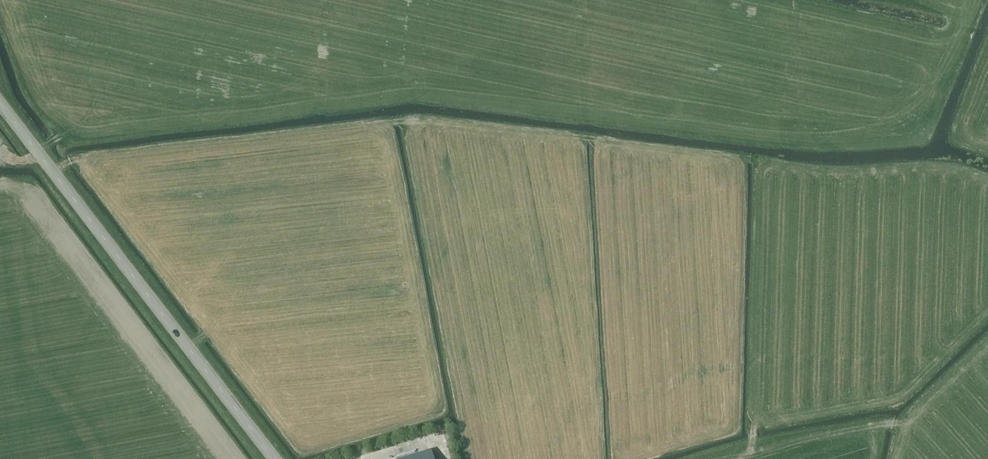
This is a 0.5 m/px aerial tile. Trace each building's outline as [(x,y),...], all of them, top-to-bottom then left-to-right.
[(430,451),(403,458),(433,458),(430,451)]
